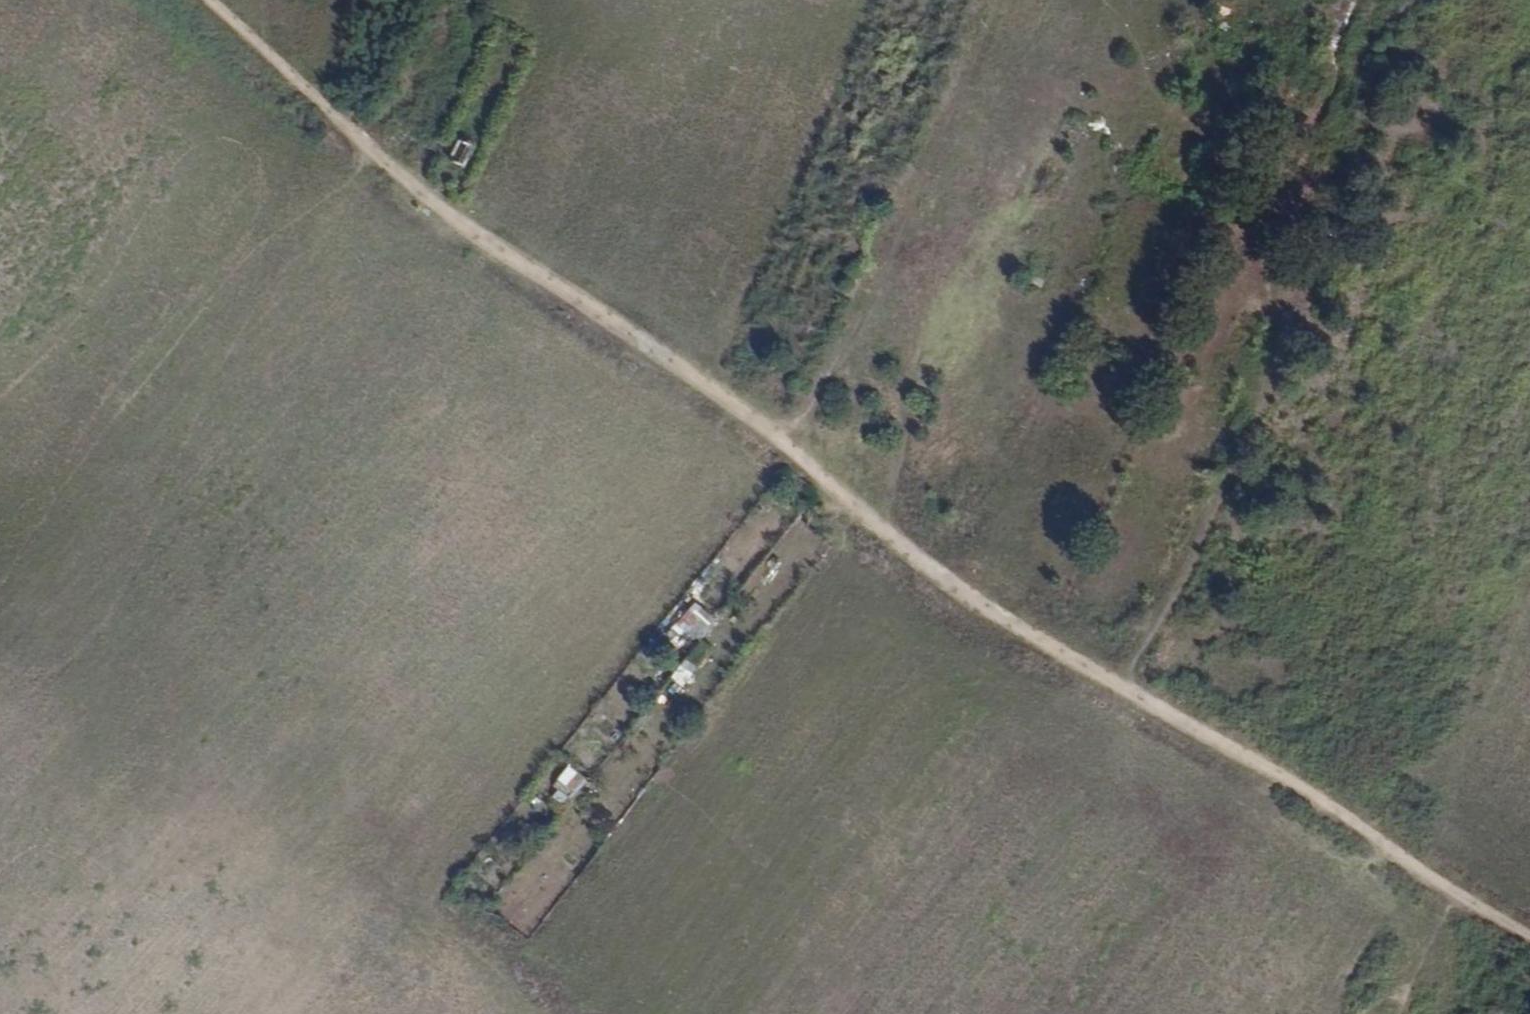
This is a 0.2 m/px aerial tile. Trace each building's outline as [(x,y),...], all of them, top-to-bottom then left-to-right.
[(457,142),(452,162),(468,166),(473,146),(457,142)] [(686,651),(716,620),(696,600),(666,632),(686,651)] [(685,657),(671,677),(684,685),(697,666),(685,657)]
